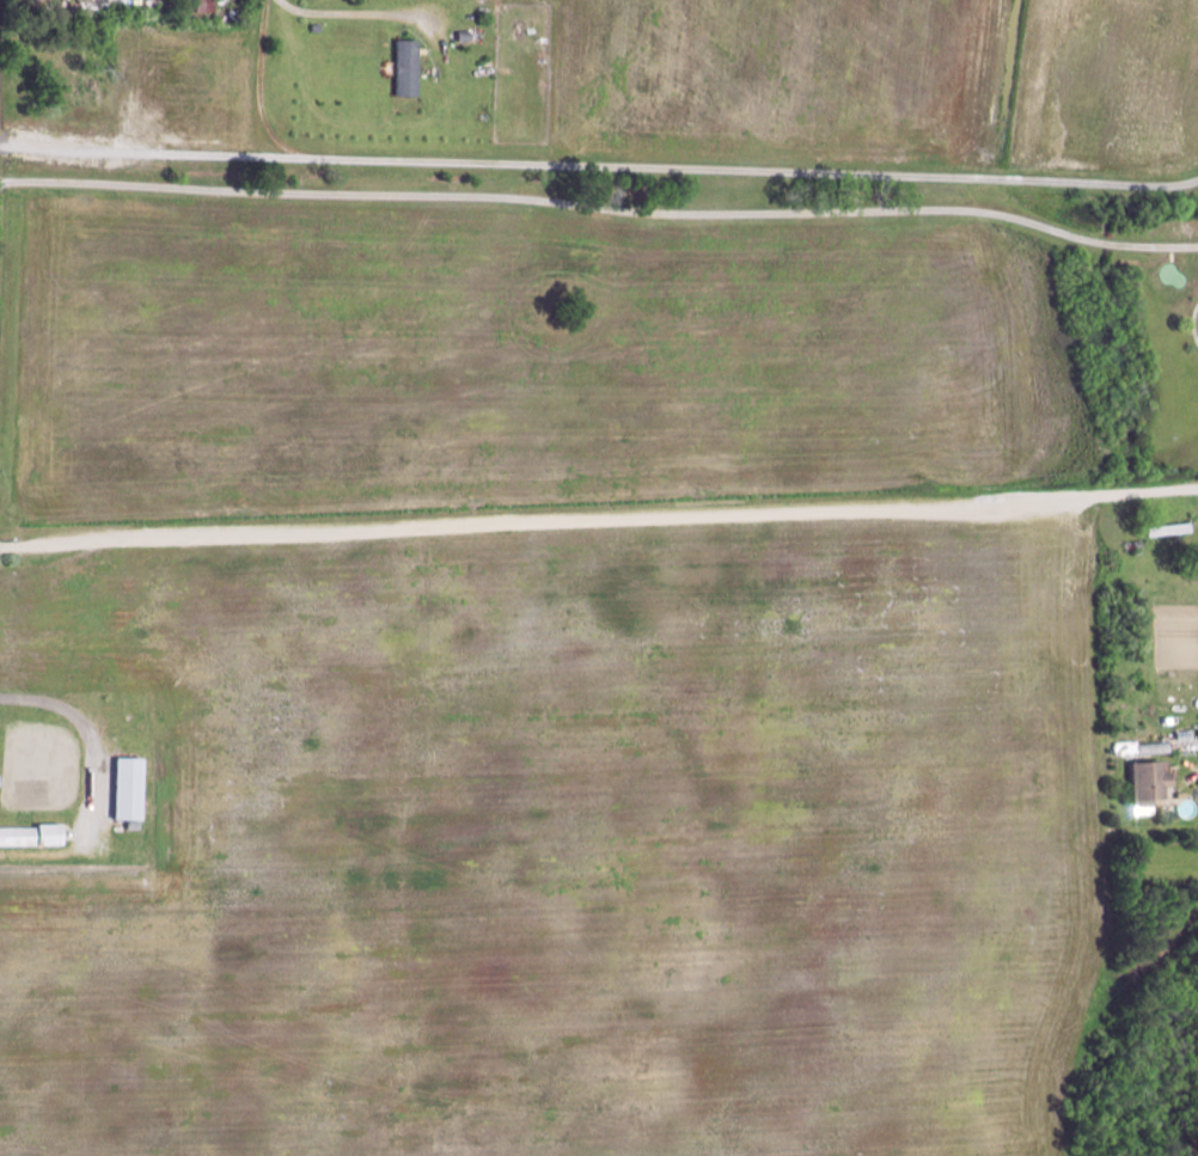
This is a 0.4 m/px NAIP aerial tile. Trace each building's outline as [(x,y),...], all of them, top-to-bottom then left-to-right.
[(196,12),(216,13),(217,0),(197,0),(196,12)] [(459,31),(459,41),(472,42),(472,32),(459,31)] [(420,39),(418,98),(395,98),(396,39),(420,39)] [(1142,526),(1143,536),(1187,530),(1186,520),(1142,526)] [(1185,729),(1186,740),(1169,741),(1169,730),(1185,729)] [(1163,741),(1163,752),(1110,754),(1108,741),(1133,740),(1133,742),(1163,741)] [(118,754),(116,818),(143,819),(146,756),(118,754)] [(1156,760),(1124,762),(1125,799),(1157,797),(1157,787),(1166,787),(1165,771),(1156,771),(1156,760)] [(128,820),(127,828),(141,830),(141,821),(128,820)] [(65,844),(0,844),(0,828),(39,828),(39,822),(65,822),(65,844)]
